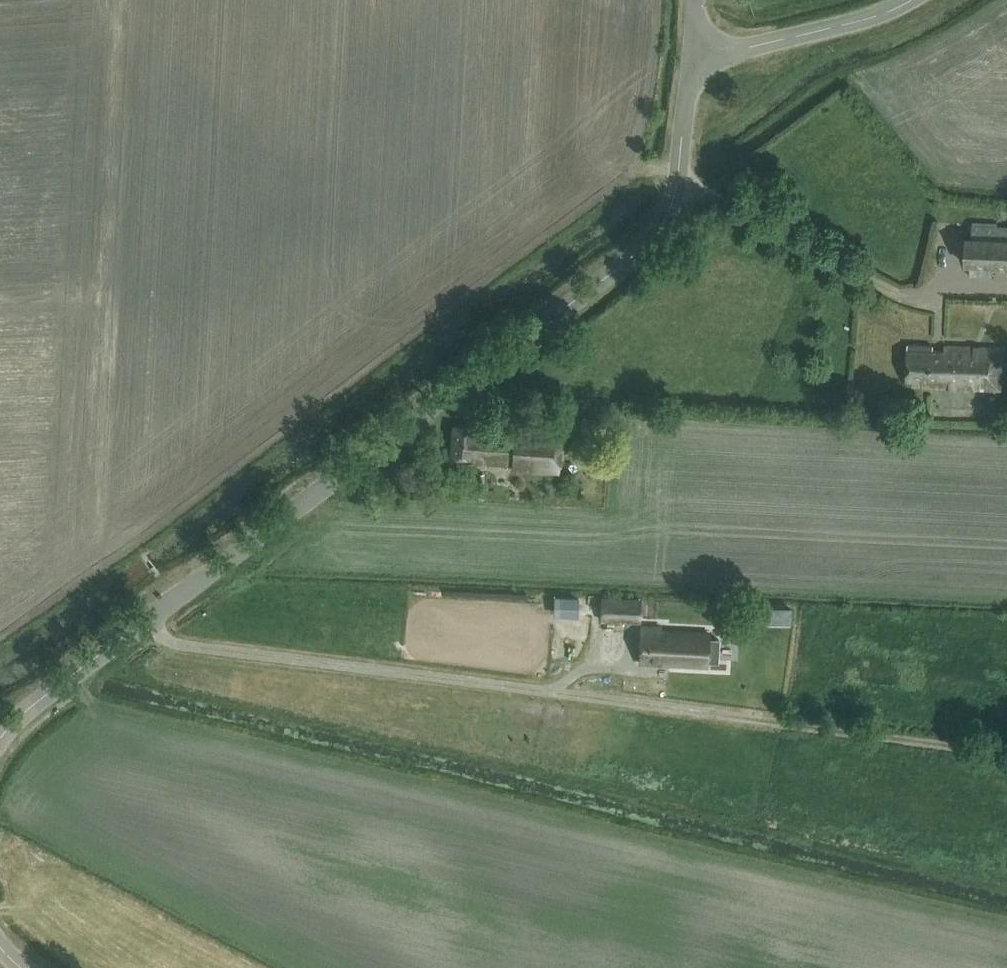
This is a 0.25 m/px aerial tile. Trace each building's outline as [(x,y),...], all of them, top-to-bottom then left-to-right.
[(772,211),(779,201),(765,192),(758,203),(772,211)] [(969,265),(969,275),(992,276),(993,265),(1006,265),(1006,225),(972,224),(971,234),(965,233),(964,264),(969,265)] [(1002,348),(908,343),(906,384),(1000,389),(1002,348)] [(561,431),(538,429),(538,437),(515,435),(515,431),(484,429),(484,432),(475,432),(475,427),(455,425),(452,458),(472,460),(472,462),(513,465),(512,468),(557,472),(561,431)] [(601,596),(599,621),(641,623),(642,598),(601,596)] [(639,662),(707,666),(709,632),(661,629),(661,626),(641,625),(639,662)]
